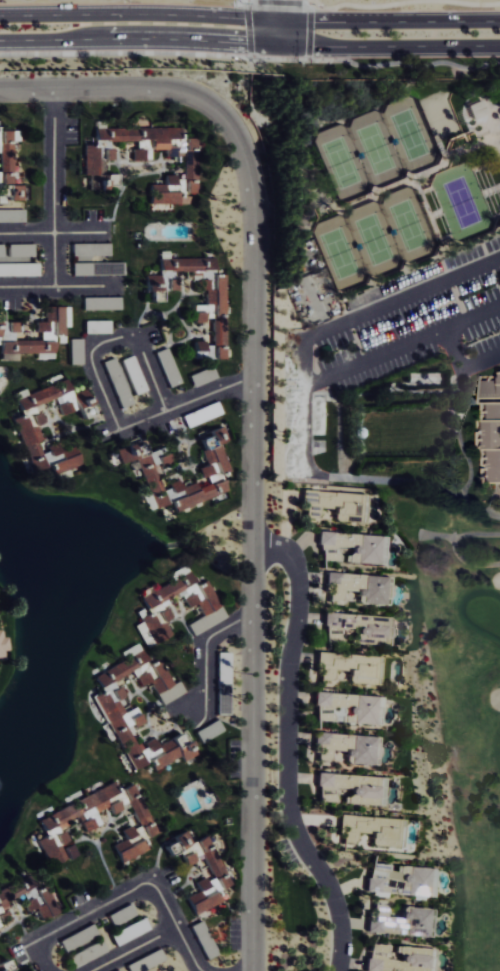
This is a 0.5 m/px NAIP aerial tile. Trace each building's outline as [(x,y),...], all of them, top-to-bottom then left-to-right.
[(467,105),(472,118),(477,116),(474,107),(482,104),(481,100),(467,105)] [(196,139),(179,138),(179,129),(94,127),(94,145),(84,145),(83,176),(88,176),(88,190),(103,191),(103,187),(114,183),(111,174),(103,174),(104,160),(115,160),(107,141),(124,142),(132,160),(149,160),(149,153),(182,154),(181,177),(164,177),(163,185),(149,184),(148,204),(186,205),(187,197),(195,190),(196,139)] [(12,141),(19,141),(19,131),(0,131),(0,184),(12,184),(12,141)] [(0,185),(0,203),(23,202),(23,185),(0,185)] [(0,209),(0,222),(25,222),(25,209),(0,209)] [(111,243),(72,244),(73,257),(111,256),(111,243)] [(8,245),(9,257),(34,257),(34,244),(8,245)] [(225,359),(226,319),(225,319),(226,275),(214,274),(214,259),(176,258),(176,252),(160,252),(159,275),(145,275),(144,292),(149,292),(149,301),(161,302),(161,290),(178,291),(178,280),(174,280),(174,271),(192,272),(192,280),(196,280),(196,290),(206,291),(205,305),(213,305),(212,343),(194,343),(193,358),(225,359)] [(73,264),(73,276),(124,275),(123,262),(73,264)] [(194,323),(204,323),(204,312),(197,312),(197,306),(194,306),(194,323)] [(54,336),(65,336),(65,327),(70,327),(70,307),(45,307),(45,322),(35,322),(36,332),(40,332),(40,340),(14,341),(14,333),(17,333),(17,322),(1,323),(0,312),(0,361),(18,361),(18,353),(37,353),(37,359),(54,358),(54,336)] [(82,364),(82,339),(69,339),(70,364),(82,364)] [(104,362),(112,390),(124,387),(116,358),(104,362)] [(499,373),(499,380),(481,381),(483,483),(499,482),(499,373)] [(13,393),(21,416),(13,418),(32,472),(49,466),(52,475),(80,465),(74,447),(59,452),(56,443),(45,447),(47,452),(40,454),(36,442),(41,440),(36,425),(44,422),(41,412),(35,414),(33,406),(54,399),(60,415),(76,409),(79,419),(96,413),(87,388),(71,394),(67,380),(26,393),(25,389),(13,393)] [(226,497),(221,475),(228,473),(222,444),(227,441),(224,427),(198,433),(204,465),(198,470),(207,483),(182,489),(176,480),(160,491),(158,478),(162,475),(160,467),(167,462),(164,448),(145,453),(135,439),(127,446),(115,448),(119,465),(127,463),(136,477),(142,475),(146,492),(139,497),(148,509),(170,504),(173,508),(226,497)] [(366,494),(302,491),(301,511),(305,511),(304,520),(318,521),(319,508),(334,509),(333,521),(364,523),(366,494)] [(385,536),(318,533),(318,548),(347,549),(347,563),(384,565),(385,536)] [(326,600),(342,601),(343,591),(357,592),(357,603),(386,605),(388,576),(327,573),(326,600)] [(391,617),(325,613),(324,640),(342,642),(343,628),(356,628),(355,642),(390,644),(391,617)] [(189,692),(154,661),(148,665),(137,644),(122,652),(123,661),(94,677),(101,692),(97,694),(99,705),(133,770),(149,762),(151,766),(204,757),(179,735),(158,746),(154,739),(150,741),(140,752),(132,737),(144,723),(137,709),(121,712),(128,703),(122,692),(115,685),(125,680),(124,674),(133,672),(140,687),(152,685),(163,705),(189,692)] [(231,653),(218,652),(218,691),(220,691),(219,701),(230,701),(231,653)] [(381,657),(317,653),(316,673),(323,673),(322,682),(334,682),(334,671),(348,672),(348,684),(380,685),(381,657)] [(314,722),(381,725),(382,696),(316,694),(314,722)] [(380,738),(315,733),(314,753),(319,753),(318,765),(331,766),(332,753),(351,754),(350,764),(377,766),(380,738)] [(382,806),(383,777),(319,774),(317,802),(336,803),(336,790),(344,790),(344,804),(382,806)] [(37,818),(45,837),(39,840),(51,868),(77,856),(64,826),(79,820),(85,832),(101,825),(96,813),(109,807),(113,815),(123,811),(130,827),(121,831),(125,840),(113,846),(120,863),(149,851),(144,840),(157,834),(135,784),(117,791),(114,785),(37,818)] [(403,820),(340,816),(339,836),(343,836),(343,843),(356,844),(357,833),(371,834),(371,846),(401,849),(403,820)] [(208,836),(192,843),(186,831),(170,838),(172,843),(163,847),(168,857),(179,851),(186,867),(196,862),(204,879),(195,883),(199,892),(187,898),(194,915),(229,900),(224,890),(231,887),(208,836)] [(429,937),(432,909),(402,907),(401,918),(386,917),(388,894),(414,896),(414,900),(425,901),(425,897),(433,898),(435,870),(390,867),(390,865),(369,864),(367,893),(374,893),(373,912),(368,912),(367,932),(429,937)] [(47,885),(27,894),(18,884),(0,892),(0,910),(19,893),(28,899),(22,904),(23,908),(39,917),(41,921),(59,913),(47,885)] [(107,954),(102,942),(68,956),(72,967),(107,954)] [(435,949),(392,947),(392,946),(368,945),(367,970),(434,970),(435,949)] [(8,960),(0,963),(0,970),(13,970),(8,960)]
